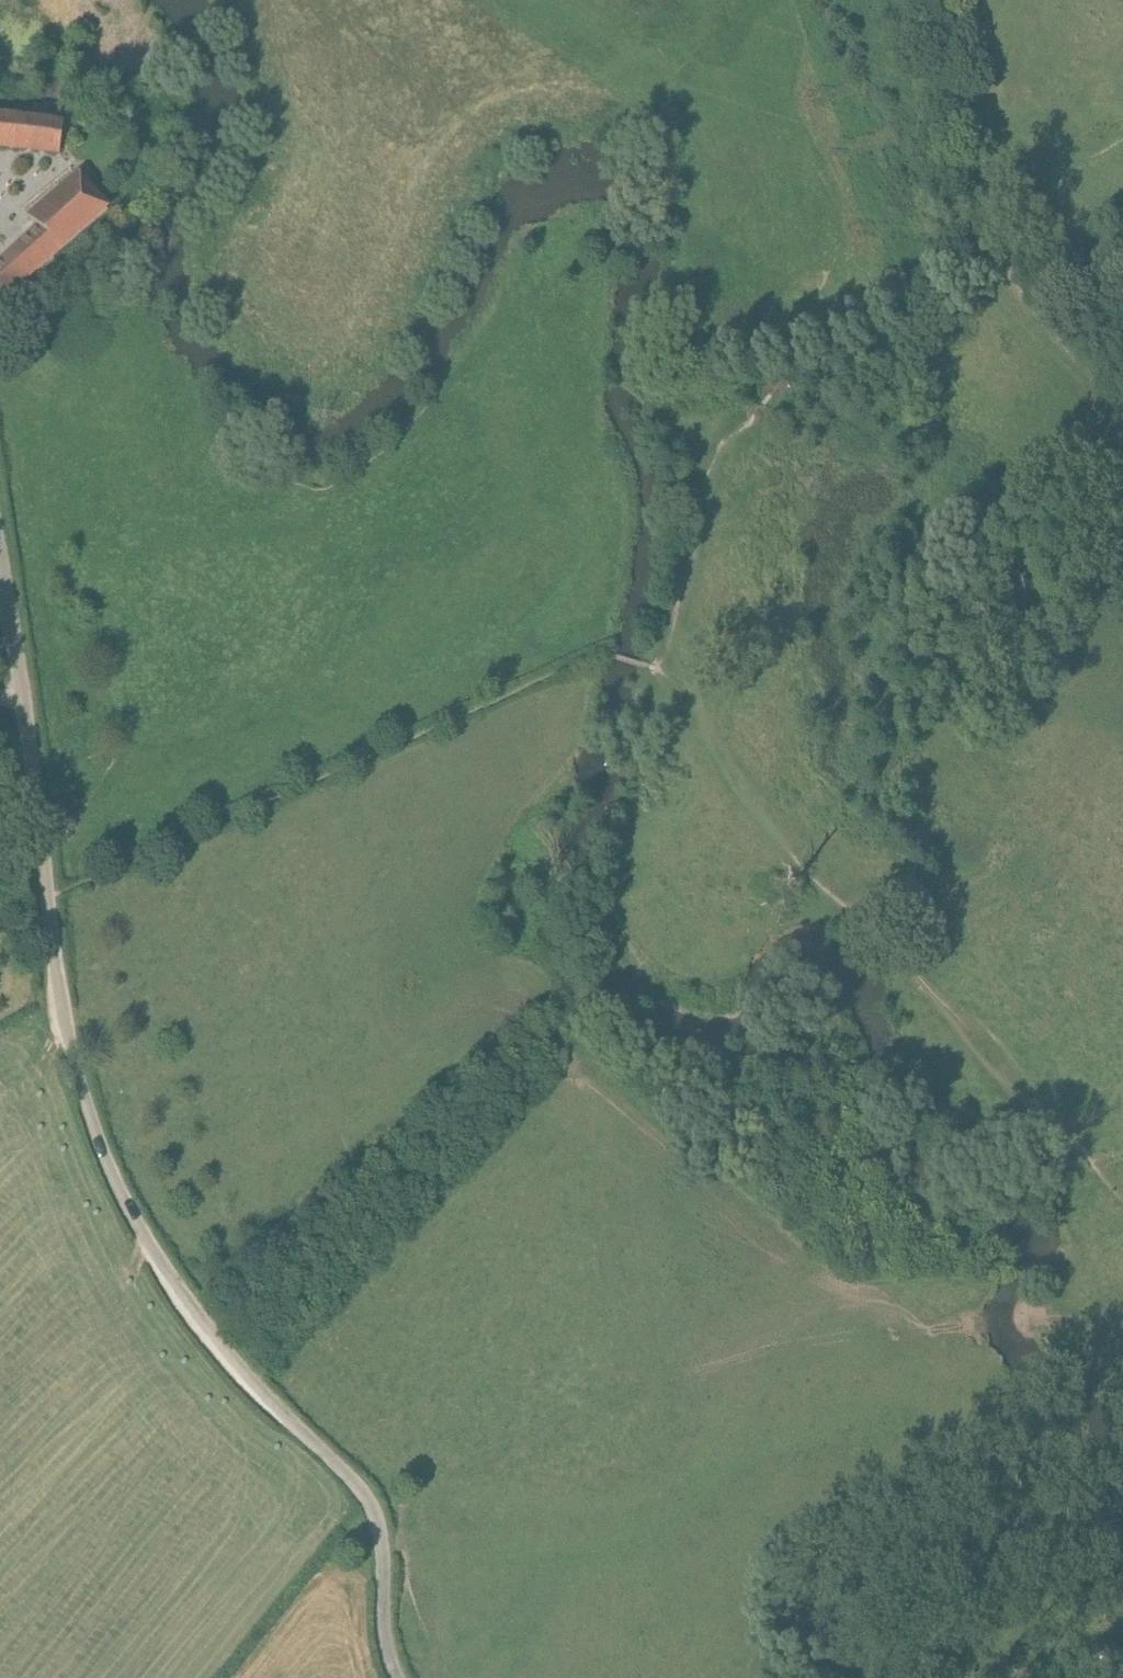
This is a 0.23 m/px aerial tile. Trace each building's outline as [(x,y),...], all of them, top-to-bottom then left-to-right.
[(0,114),(0,148),(59,156),(62,123),(0,114)] [(109,211),(79,173),(26,217),(35,228),(0,259),(0,295),(4,300),(109,211)]
